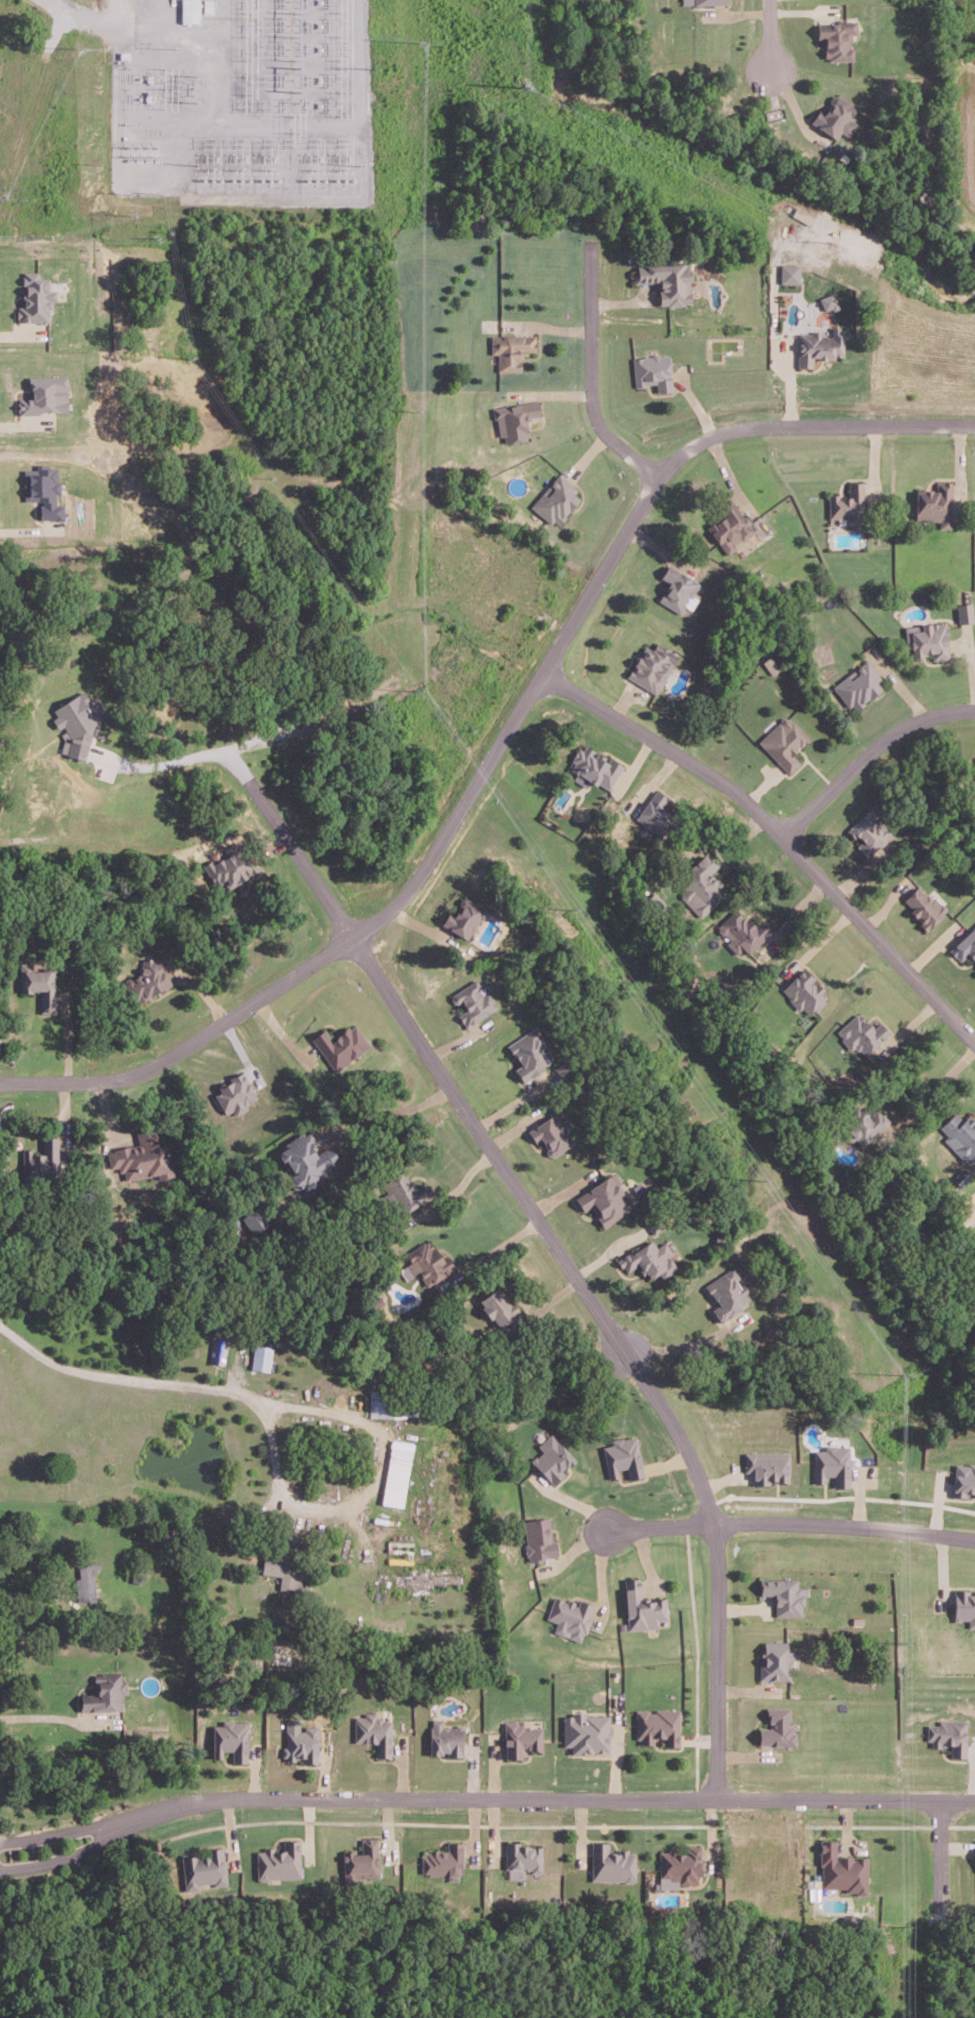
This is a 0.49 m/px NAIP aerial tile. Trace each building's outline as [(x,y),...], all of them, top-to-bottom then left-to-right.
[(181,21),(199,21),(199,0),(181,0),(181,21)] [(212,0),(203,0),(203,12),(212,12),(212,0)] [(817,21),(817,39),(824,39),(825,59),(851,59),(851,33),(857,33),(857,21),(817,21)] [(840,131),(847,135),(856,122),(850,118),(857,107),(834,94),(824,110),(819,107),(810,122),(836,138),(840,131)] [(658,301),(691,300),(690,258),(637,260),(637,264),(633,264),(633,277),(657,276),(658,301)] [(780,277),(799,277),(799,258),(780,258),(780,277)] [(17,276),(34,276),(34,284),(42,284),(42,297),(53,297),(53,310),(44,310),(44,328),(9,328),(9,299),(18,299),(17,276)] [(832,287),(838,302),(825,307),(819,292),(832,287)] [(797,361),(812,362),(813,351),(843,352),(844,321),(831,321),(831,328),(798,327),(797,361)] [(490,329),(534,329),(535,344),(519,344),(520,364),(497,365),(497,347),(491,348),(490,329)] [(632,352),(633,352),(669,348),(669,358),(672,385),(656,387),(655,379),(635,380),(632,352)] [(24,377),(60,376),(61,416),(12,417),(11,397),(25,396),(24,377)] [(537,394),(540,409),(524,412),(528,434),(504,438),(503,430),(499,431),(496,411),(493,412),(491,401),(537,394)] [(58,525),(58,508),(53,508),(53,471),(44,471),(44,467),(33,467),(33,471),(20,471),(20,508),(31,508),(32,526),(58,525)] [(558,467),(576,483),(572,488),(579,493),(556,521),(531,500),(558,467)] [(848,476),(863,475),(864,509),(864,518),(846,519),(846,511),(829,512),(828,489),(848,488),(848,476)] [(939,522),(950,522),(951,514),(952,475),(938,475),(937,485),(915,484),(915,509),(915,514),(939,515),(939,522)] [(729,492),(748,518),(754,525),(741,535),(740,533),(733,538),(736,541),(727,548),(718,536),(707,521),(722,509),(716,501),(729,492)] [(667,558),(698,577),(680,607),(658,594),(668,577),(659,571),(667,558)] [(959,604),(959,622),(974,622),(974,604),(959,604)] [(947,622),(908,626),(911,657),(933,655),(934,661),(951,659),(947,622)] [(655,687),(678,649),(655,636),(651,643),(644,639),(625,670),(655,687)] [(882,689),(878,683),(883,679),(868,660),(834,686),(853,711),(882,689)] [(85,758),(92,724),(100,720),(84,690),(56,705),(53,720),(56,726),(69,728),(60,733),(63,738),(60,753),(85,758)] [(801,763),(794,756),(811,740),(787,715),(760,742),(790,773),(801,763)] [(608,792),(624,767),(586,743),(570,768),(608,792)] [(667,796),(656,788),(635,817),(661,837),(674,819),(659,808),(667,796)] [(849,830),(861,841),(857,846),(868,857),(894,830),(871,807),(849,830)] [(215,886),(224,882),(227,887),(258,870),(241,839),(225,847),(228,852),(203,865),(215,886)] [(679,880),(687,889),(681,895),(703,917),(728,892),(710,874),(718,866),(705,853),(679,880)] [(900,900),(927,928),(945,911),(919,883),(900,900)] [(471,940),(489,910),(464,896),(454,913),(450,911),(443,924),(471,940)] [(770,928),(760,918),(753,925),(735,907),(716,926),(728,940),(726,942),(740,957),(770,928)] [(948,949),(959,960),(967,953),(974,962),(974,924),(948,949)] [(136,1002),(172,985),(160,957),(141,966),(144,972),(126,980),(136,1002)] [(20,991),(40,991),(40,1013),(55,1013),(55,970),(33,970),(33,963),(20,963),(20,991)] [(780,989),(808,1016),(828,996),(812,980),(814,978),(803,966),(780,989)] [(468,1028),(498,1007),(478,978),(453,995),(464,1011),(459,1014),(468,1028)] [(879,1021),(872,1028),(857,1011),(835,1031),(852,1050),(856,1046),(864,1055),(889,1032),(879,1021)] [(335,1071),(372,1047),(357,1023),(332,1039),(326,1029),(313,1037),(335,1071)] [(557,1059),(535,1028),(509,1046),(522,1065),(515,1070),(523,1082),(557,1059)] [(234,1112),(257,1100),(243,1073),(211,1089),(224,1113),(232,1109),(234,1112)] [(878,1109),(870,1116),(857,1104),(840,1121),(864,1145),(889,1120),(878,1109)] [(970,1114),(963,1120),(957,1113),(941,1127),(949,1136),(946,1138),(968,1164),(974,1158),(974,1120),(970,1114)] [(529,1129),(540,1149),(547,1145),(554,1157),(573,1146),(555,1114),(529,1129)] [(139,1146),(109,1150),(111,1168),(123,1166),(124,1179),(165,1173),(158,1127),(136,1130),(139,1146)] [(339,1161),(331,1146),(316,1155),(310,1145),(315,1141),(310,1131),(278,1149),(299,1187),(304,1184),(307,1189),(324,1180),(320,1172),(339,1161)] [(23,1151),(23,1182),(45,1182),(59,1182),(59,1136),(43,1136),(43,1151),(23,1151)] [(433,1196),(425,1182),(413,1188),(404,1171),(381,1183),(398,1215),(433,1196)] [(575,1194),(583,1211),(595,1206),(603,1225),(632,1212),(615,1176),(575,1194)] [(268,1224),(258,1207),(241,1216),(252,1234),(268,1224)] [(406,1254),(426,1287),(452,1271),(432,1238),(406,1254)] [(677,1268),(668,1252),(673,1249),(667,1239),(655,1246),(651,1239),(617,1258),(624,1271),(638,1263),(646,1278),(658,1272),(661,1277),(677,1268)] [(753,1301),(734,1268),(706,1285),(718,1306),(712,1310),(719,1321),(753,1301)] [(520,1313),(501,1286),(480,1300),(498,1327),(520,1313)] [(215,1363),(224,1364),(228,1340),(220,1338),(215,1363)] [(251,1368),(270,1370),(272,1346),(253,1344),(251,1368)] [(369,1416),(394,1417),(394,1410),(393,1410),(394,1398),(385,1398),(385,1391),(370,1391),(369,1416)] [(531,1460),(553,1484),(564,1474),(561,1471),(574,1459),(550,1433),(537,1445),(542,1450),(531,1460)] [(607,1478),(618,1476),(617,1469),(626,1467),(628,1479),(642,1476),(636,1435),(610,1439),(611,1444),(602,1446),(607,1478)] [(403,1506),(413,1442),(392,1439),(381,1503),(403,1506)] [(814,1449),(814,1483),(824,1483),(824,1475),(834,1475),(834,1487),(849,1487),(848,1445),(824,1445),(824,1449),(814,1449)] [(788,1452),(744,1451),(744,1471),(753,1471),(753,1484),(770,1484),(770,1481),(788,1481),(788,1452)] [(953,1496),(965,1497),(965,1492),(974,1493),(974,1497),(974,1464),(954,1463),(953,1496)] [(557,1556),(555,1539),(552,1540),(549,1517),(522,1520),(527,1560),(557,1556)] [(261,1573),(280,1575),(278,1590),(302,1592),(305,1566),(293,1564),(294,1557),(263,1554),(261,1573)] [(99,1562),(77,1562),(78,1602),(95,1602),(95,1571),(100,1571),(99,1562)] [(624,1578),(628,1629),(658,1627),(657,1620),(667,1619),(665,1598),(640,1600),(639,1577),(624,1578)] [(775,1616),(804,1615),(804,1587),(797,1587),(796,1578),(760,1578),(760,1594),(775,1594),(775,1616)] [(969,1591),(969,1589),(954,1589),(954,1620),(969,1620),(969,1627),(974,1627),(974,1591),(969,1591)] [(583,1640),(593,1604),(577,1599),(576,1602),(553,1595),(546,1619),(556,1621),(553,1632),(583,1640)] [(787,1641),(761,1641),(760,1679),(792,1680),(792,1650),(787,1650),(787,1641)] [(80,1711),(124,1711),(124,1674),(95,1674),(95,1694),(80,1694),(80,1711)] [(791,1707),(768,1707),(768,1728),(759,1727),(759,1744),(795,1745),(795,1731),(790,1731),(791,1707)] [(681,1710),(637,1709),(636,1743),(653,1744),(653,1738),(663,1738),(663,1746),(680,1746),(681,1710)] [(354,1742),(375,1742),(375,1757),(391,1757),(392,1718),(376,1718),(376,1714),(354,1714),(354,1742)] [(562,1746),(570,1746),(570,1751),(609,1752),(609,1714),(563,1714),(562,1746)] [(430,1753),(447,1753),(447,1756),(462,1756),(462,1725),(443,1725),(443,1719),(430,1718),(430,1753)] [(951,1757),(966,1757),(967,1720),(939,1719),(939,1724),(928,1724),(928,1745),(951,1746),(951,1757)] [(247,1762),(247,1720),(223,1721),(223,1725),(213,1725),(213,1758),(223,1758),(223,1750),(232,1750),(232,1762),(247,1762)] [(542,1749),(541,1726),(518,1726),(517,1721),(504,1721),(504,1758),(521,1758),(521,1749),(542,1749)] [(305,1730),(284,1730),(284,1759),(303,1759),(303,1762),(318,1763),(318,1725),(305,1725),(305,1730)] [(343,1851),(344,1880),(380,1879),(378,1837),(361,1838),(362,1851),(343,1851)] [(300,1839),(283,1840),(283,1850),(274,1850),(274,1848),(256,1849),(257,1879),(301,1877),(300,1839)] [(820,1887),(847,1887),(847,1893),(867,1893),(867,1856),(835,1856),(836,1840),(821,1840),(820,1887)] [(461,1842),(448,1842),(448,1851),(422,1851),(421,1874),(447,1874),(447,1880),(461,1880),(461,1842)] [(635,1851),(608,1850),(608,1842),(591,1842),(590,1880),(634,1880),(635,1851)] [(541,1872),(541,1844),(506,1843),(505,1876),(527,1877),(527,1872),(541,1872)] [(184,1891),(198,1889),(197,1885),(226,1882),(223,1847),(209,1848),(210,1854),(181,1856),(184,1891)]
